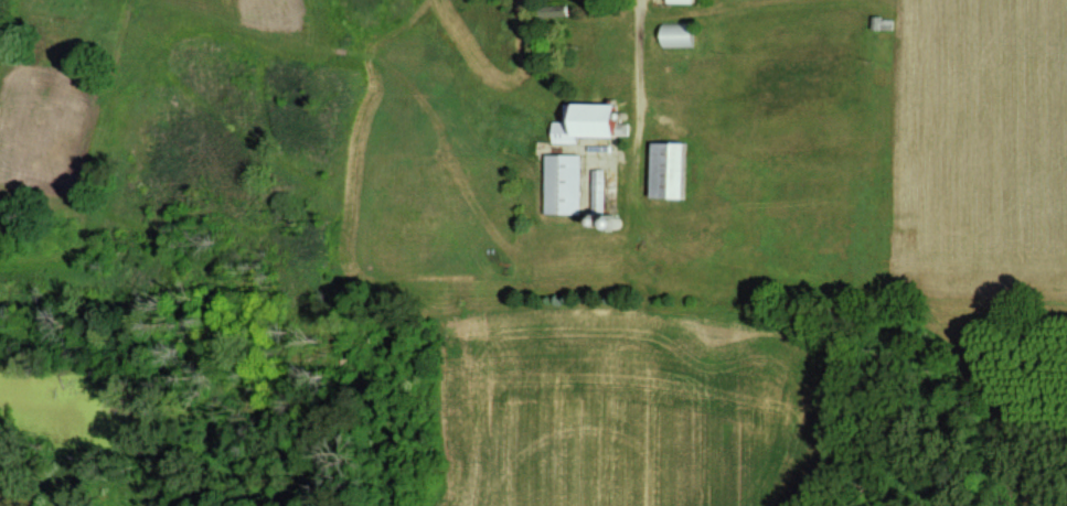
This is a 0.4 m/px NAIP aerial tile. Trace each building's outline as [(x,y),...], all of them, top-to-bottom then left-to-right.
[(666,46),(696,45),(695,22),(665,23),(666,46)] [(557,142),(580,143),(580,136),(623,137),(624,104),(568,103),(568,121),(558,121),(557,142)] [(689,142),(654,142),(653,197),(687,198),(689,142)] [(548,212),(583,213),(584,155),(550,154),(548,212)] [(607,213),(606,168),(594,169),(595,213),(607,213)]
